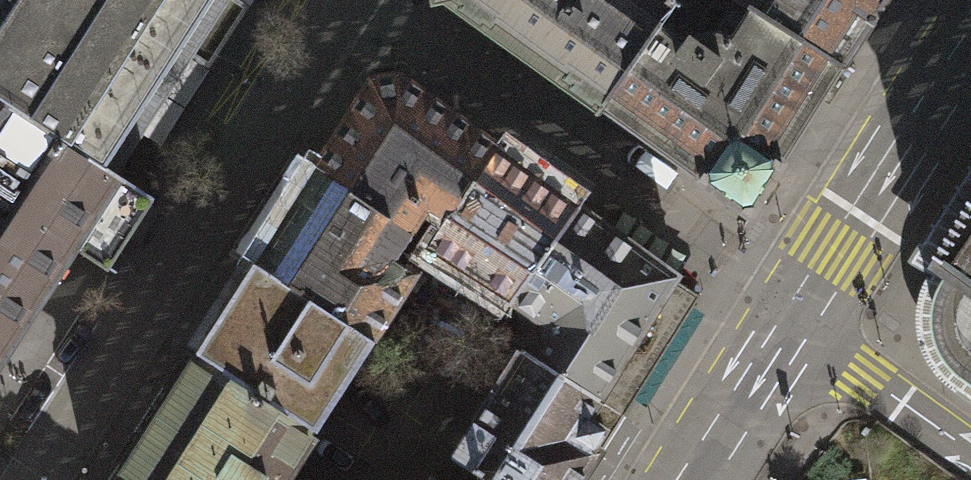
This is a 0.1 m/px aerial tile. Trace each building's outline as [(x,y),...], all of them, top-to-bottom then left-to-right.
[(104,167),(116,175),(135,145),(229,0),(0,0),(0,100),(104,167)] [(480,25),(566,86),(581,96),(599,110),(638,56),(677,1),(675,0),(445,0),(480,25)] [(677,1),(638,56),(599,110),(644,141),(698,179),(697,180),(750,218),(785,163),(783,162),(798,138),(843,68),(736,0),(712,0),(708,7),(725,18),(720,26),(719,30),(722,35),(720,38),(714,36),(707,37),(699,41),(695,40),(705,27),(706,23),(705,20),(677,1)] [(890,0),(736,0),(843,68),(890,0)] [(316,170),(411,232),(422,216),(439,228),(445,218),(448,220),(495,147),(441,107),(400,78),(396,78),(394,66),(372,69),(374,82),(371,82),(359,101),(316,170)] [(116,175),(104,167),(0,100),(0,364),(23,329),(59,273),(74,249),(108,271),(143,216),(155,198),(116,175)] [(445,218),(439,228),(425,248),(509,302),(511,300),(579,206),(495,147),(448,220),(445,218)] [(254,264),(372,340),(416,273),(394,259),(411,232),(316,170),(315,170),(254,264)] [(929,269),(949,283),(938,308),(939,335),(947,352),(959,368),(970,376),(970,204),(929,269)] [(536,360),(624,416),(690,313),(694,305),(671,289),(679,277),(625,238),(579,206),(511,300),(546,325),(549,340),(536,360)] [(196,356),(313,432),(315,433),(375,341),(372,340),(254,264),(253,263),(194,355),(196,356)] [(536,360),(520,350),(451,458),(485,479),(583,479),(624,416),(536,360)] [(196,356),(116,479),(283,479),(313,432),(196,356)]
